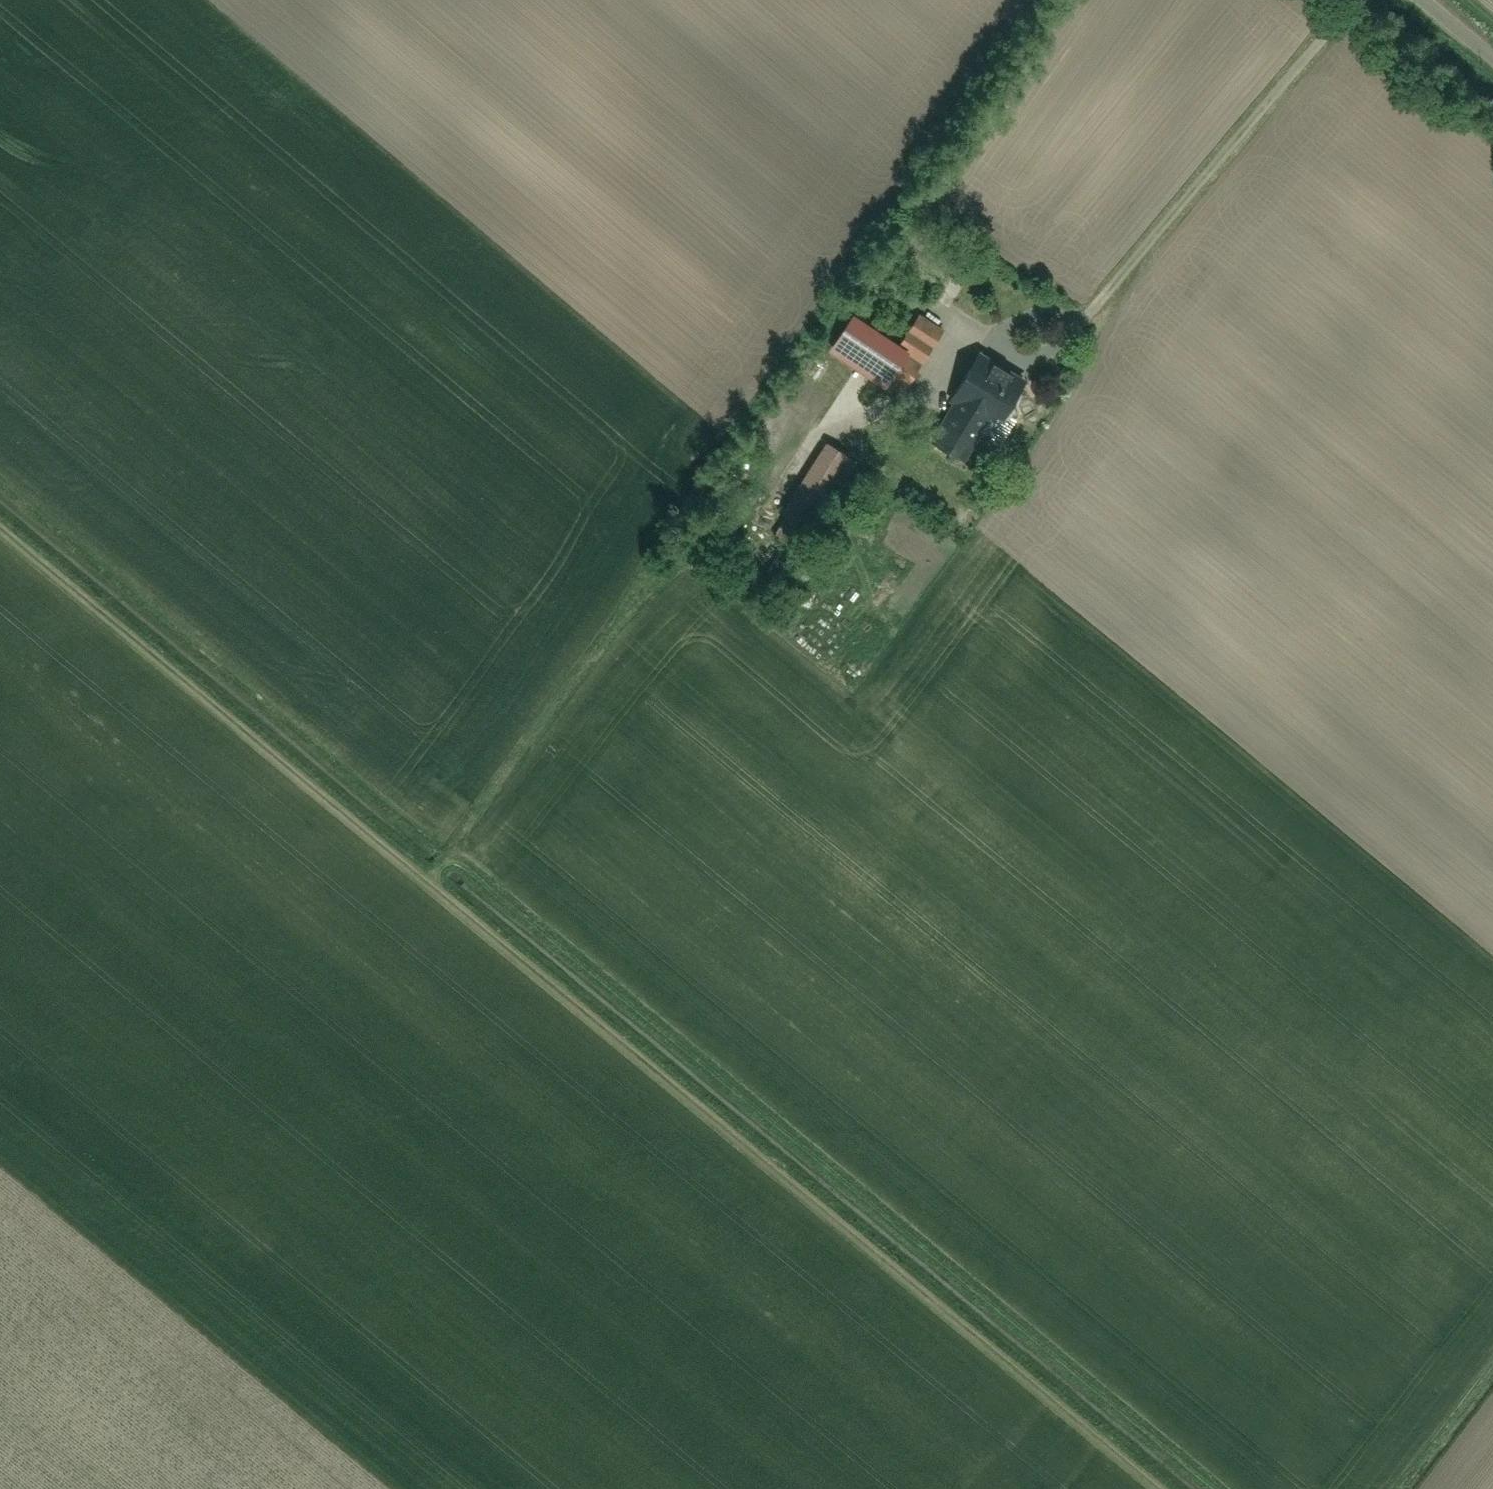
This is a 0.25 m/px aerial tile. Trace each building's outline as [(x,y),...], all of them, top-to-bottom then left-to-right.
[(835,339),(902,382),(918,357),(851,314),(835,339)] [(984,353),(938,443),(968,458),(991,414),(1004,421),(1027,375),(984,353)] [(863,459),(835,441),(781,526),(809,544),(863,459)]
